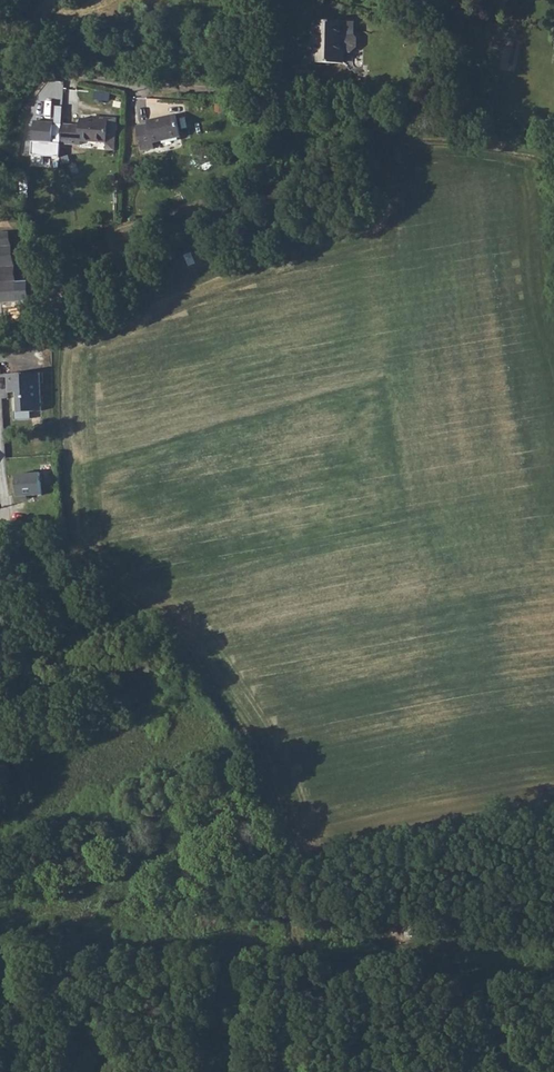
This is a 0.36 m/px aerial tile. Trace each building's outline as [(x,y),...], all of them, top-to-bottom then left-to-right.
[(305,19),(305,27),(304,40),(306,40),(306,45),(305,58),(305,61),(341,62),(340,69),(353,70),(354,64),(354,52),(354,45),(347,45),(347,37),(346,35),(344,34),(345,20),(305,19)] [(59,157),(62,106),(55,106),(54,122),(31,121),(29,155),(59,157)] [(146,121),(134,124),(138,147),(150,145),(149,139),(178,134),(174,112),(146,117),(146,121)] [(114,121),(99,120),(87,120),(87,125),(69,125),(68,145),(86,145),(86,141),(113,142),(114,141),(114,121)] [(18,303),(15,267),(9,231),(0,232),(0,303),(18,303)] [(37,383),(4,385),(5,403),(15,403),(16,422),(23,421),(39,420),(37,383)] [(41,473),(15,475),(17,498),(43,496),(41,473)]
